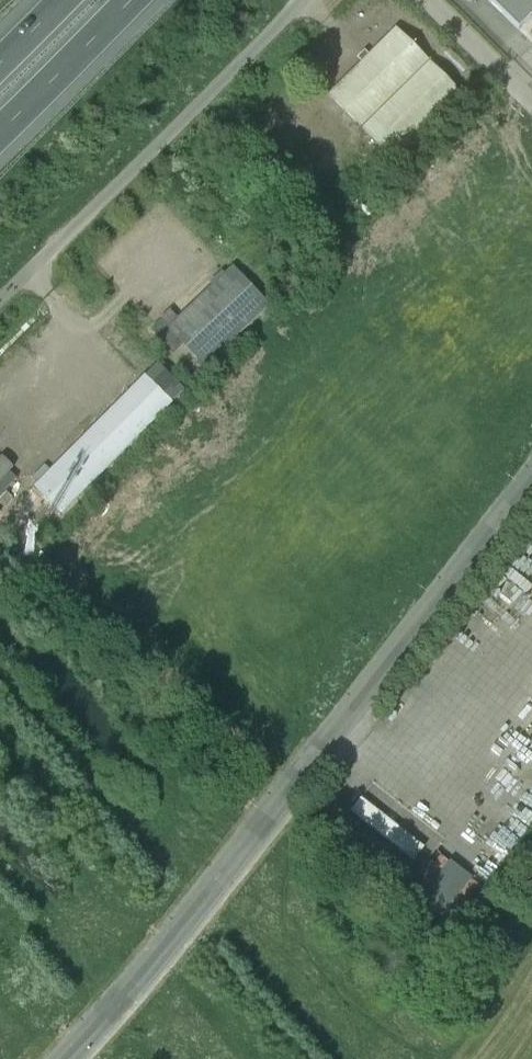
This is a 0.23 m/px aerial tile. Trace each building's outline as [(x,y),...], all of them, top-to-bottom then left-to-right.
[(518,31),(531,17),(531,0),(487,0),(518,31)] [(394,162),(461,95),(395,29),(328,96),(394,162)] [(232,267),(167,328),(204,368),(269,306),(232,267)] [(171,404),(144,377),(35,486),(61,513),(171,404)] [(350,803),(371,826),(365,831),(344,808),(331,820),(385,878),(398,866),(369,835),(375,830),(403,860),(416,848),(362,791),(350,803)] [(407,895),(442,920),(473,877),(438,852),(407,895)]
